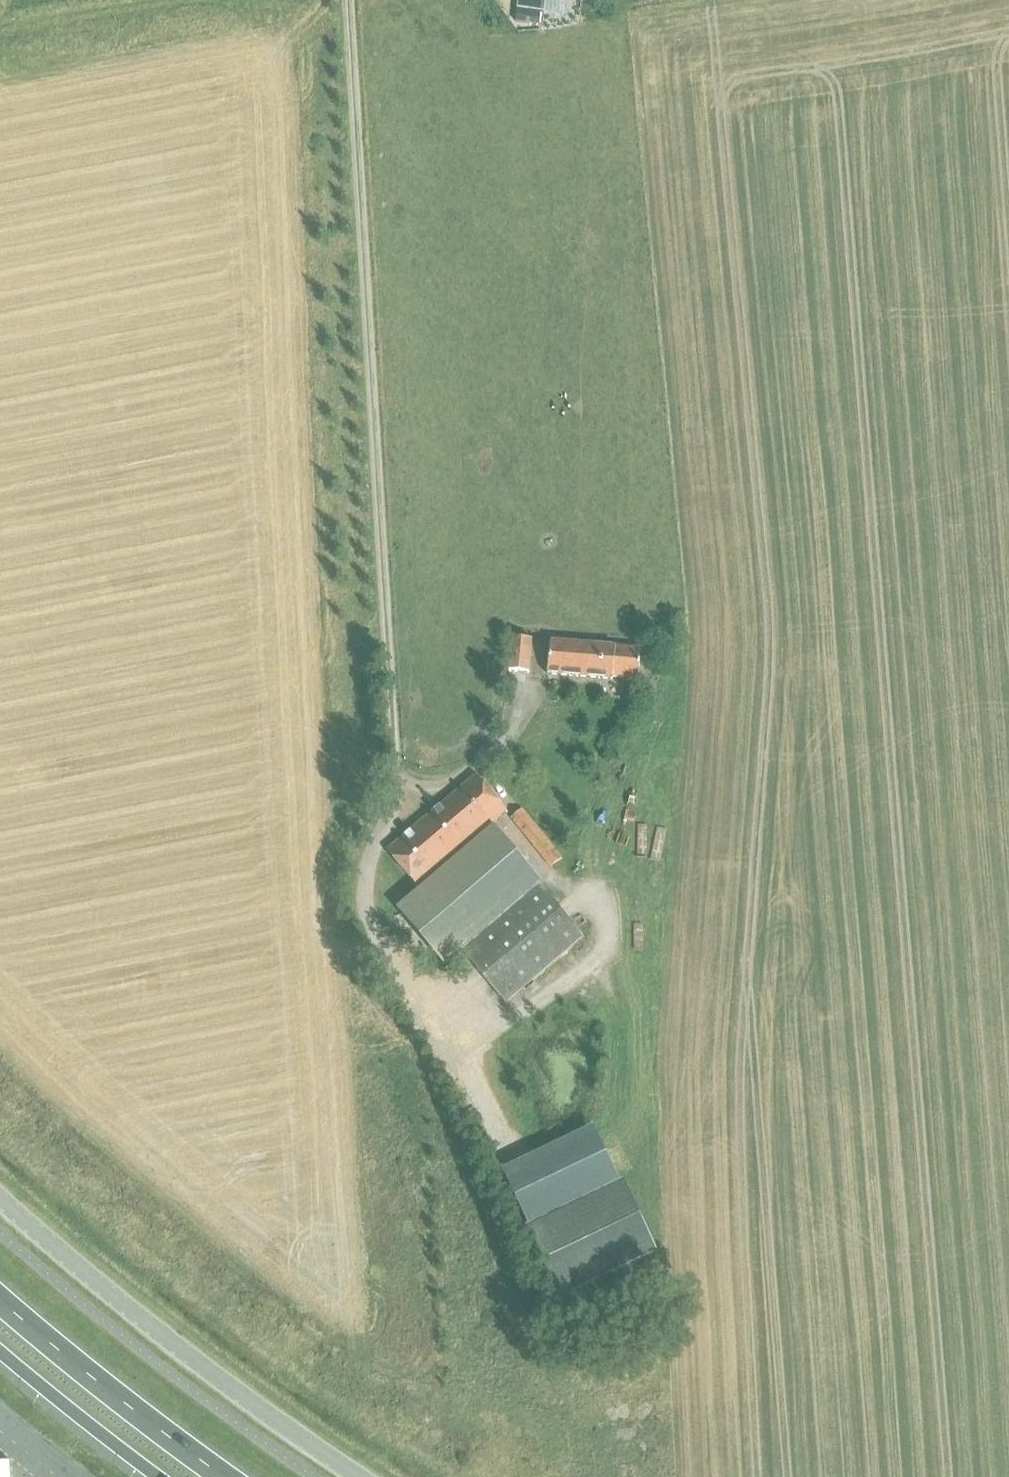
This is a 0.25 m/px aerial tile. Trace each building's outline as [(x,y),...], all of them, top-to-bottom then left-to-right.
[(515,21),(552,26),(553,16),(543,15),(545,0),(566,3),(566,0),(518,0),(517,8),(515,21)] [(528,674),(531,641),(511,639),(508,672),(528,674)] [(637,681),(639,650),(550,643),(547,675),(611,681),(611,679),(637,681)] [(416,889),(505,813),(474,777),(386,854),(416,889)] [(549,869),(559,860),(520,811),(509,820),(549,869)] [(503,1005),(581,938),(539,889),(461,955),(503,1005)] [(664,1255),(605,1121),(510,1163),(569,1296),(664,1255)]
